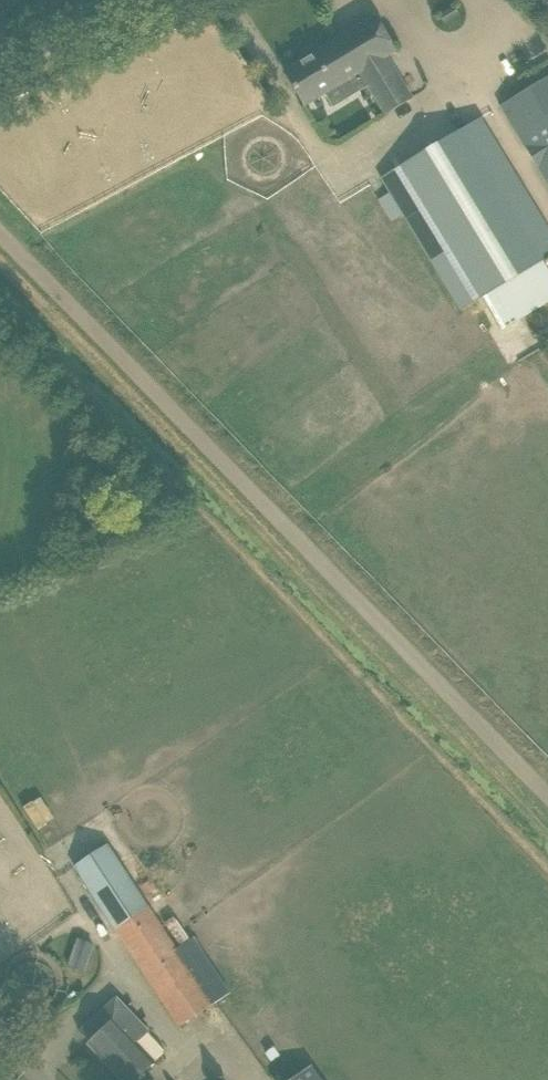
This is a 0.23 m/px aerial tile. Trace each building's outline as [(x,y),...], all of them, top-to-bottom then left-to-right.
[(368,84),(386,113),(410,98),(386,58),(402,48),(382,15),(334,43),(361,89),(368,84)] [(327,91),(335,104),(361,89),(334,43),(286,72),(305,104),(327,91)] [(547,186),(547,77),(500,106),(547,186)] [(504,330),(547,303),(547,269),(544,261),(547,259),(547,228),(481,117),(381,178),(461,311),(484,298),(504,330)] [(75,866),(179,1026),(230,992),(204,952),(200,955),(190,939),(177,947),(109,844),(75,866)] [(67,966),(85,973),(95,944),(77,938),(67,966)] [(121,1079),(135,1079),(151,1065),(133,1046),(148,1032),(116,997),(80,1031),(90,1043),(88,1045),(121,1079)] [(312,1065),(291,1079),(322,1079),(312,1065)]
